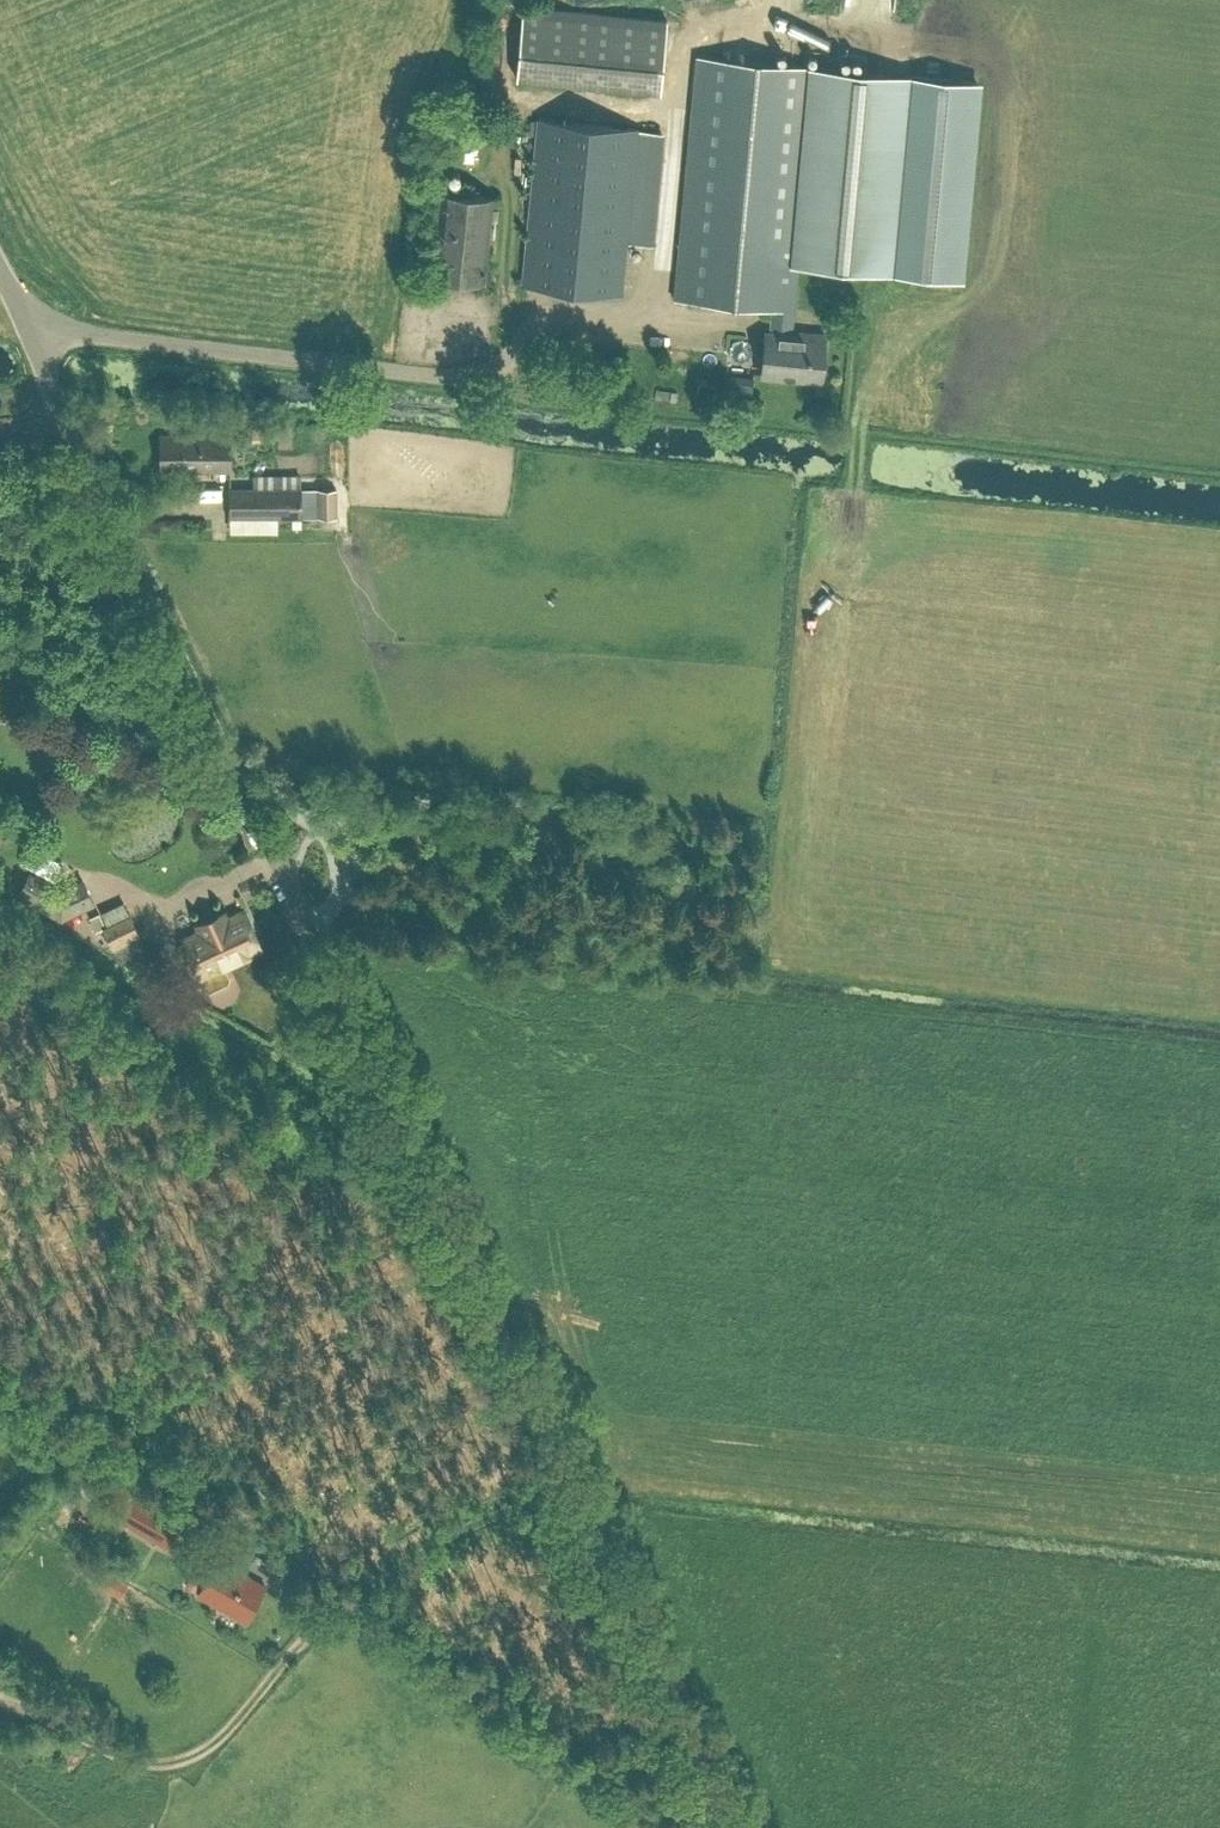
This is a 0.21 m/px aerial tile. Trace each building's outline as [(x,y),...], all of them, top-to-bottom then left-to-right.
[(515,77),(659,91),(666,19),(522,5),(515,77)] [(796,264),(956,278),(974,80),(694,55),(672,298),(766,307),(764,330),(759,330),(755,373),(819,379),(823,332),(790,329),(796,264)] [(621,296),(626,244),(650,246),(661,132),(637,130),(638,129),(538,119),(522,286),(621,296)] [(432,275),(481,281),(490,199),(441,194),(432,275)] [(721,367),(747,366),(746,345),(720,346),(721,367)] [(252,427),(252,440),(273,440),(273,426),(252,427)] [(229,470),(229,434),(160,435),(160,470),(229,470)] [(229,487),(229,516),(300,516),(300,487),(229,487)] [(317,516),(336,516),(336,488),(317,488),(317,516)] [(36,906),(60,919),(93,903),(84,883),(61,894),(30,877),(29,878),(19,896),(36,906)] [(227,918),(224,911),(200,923),(203,929),(183,939),(185,941),(181,943),(187,956),(191,954),(206,986),(211,988),(228,980),(230,974),(225,964),(264,945),(246,909),(227,918)] [(129,913),(104,925),(113,945),(138,934),(129,913)] [(182,1520),(141,1494),(123,1521),(165,1546),(182,1520)] [(197,1593),(244,1619),(264,1583),(218,1557),(197,1593)]
